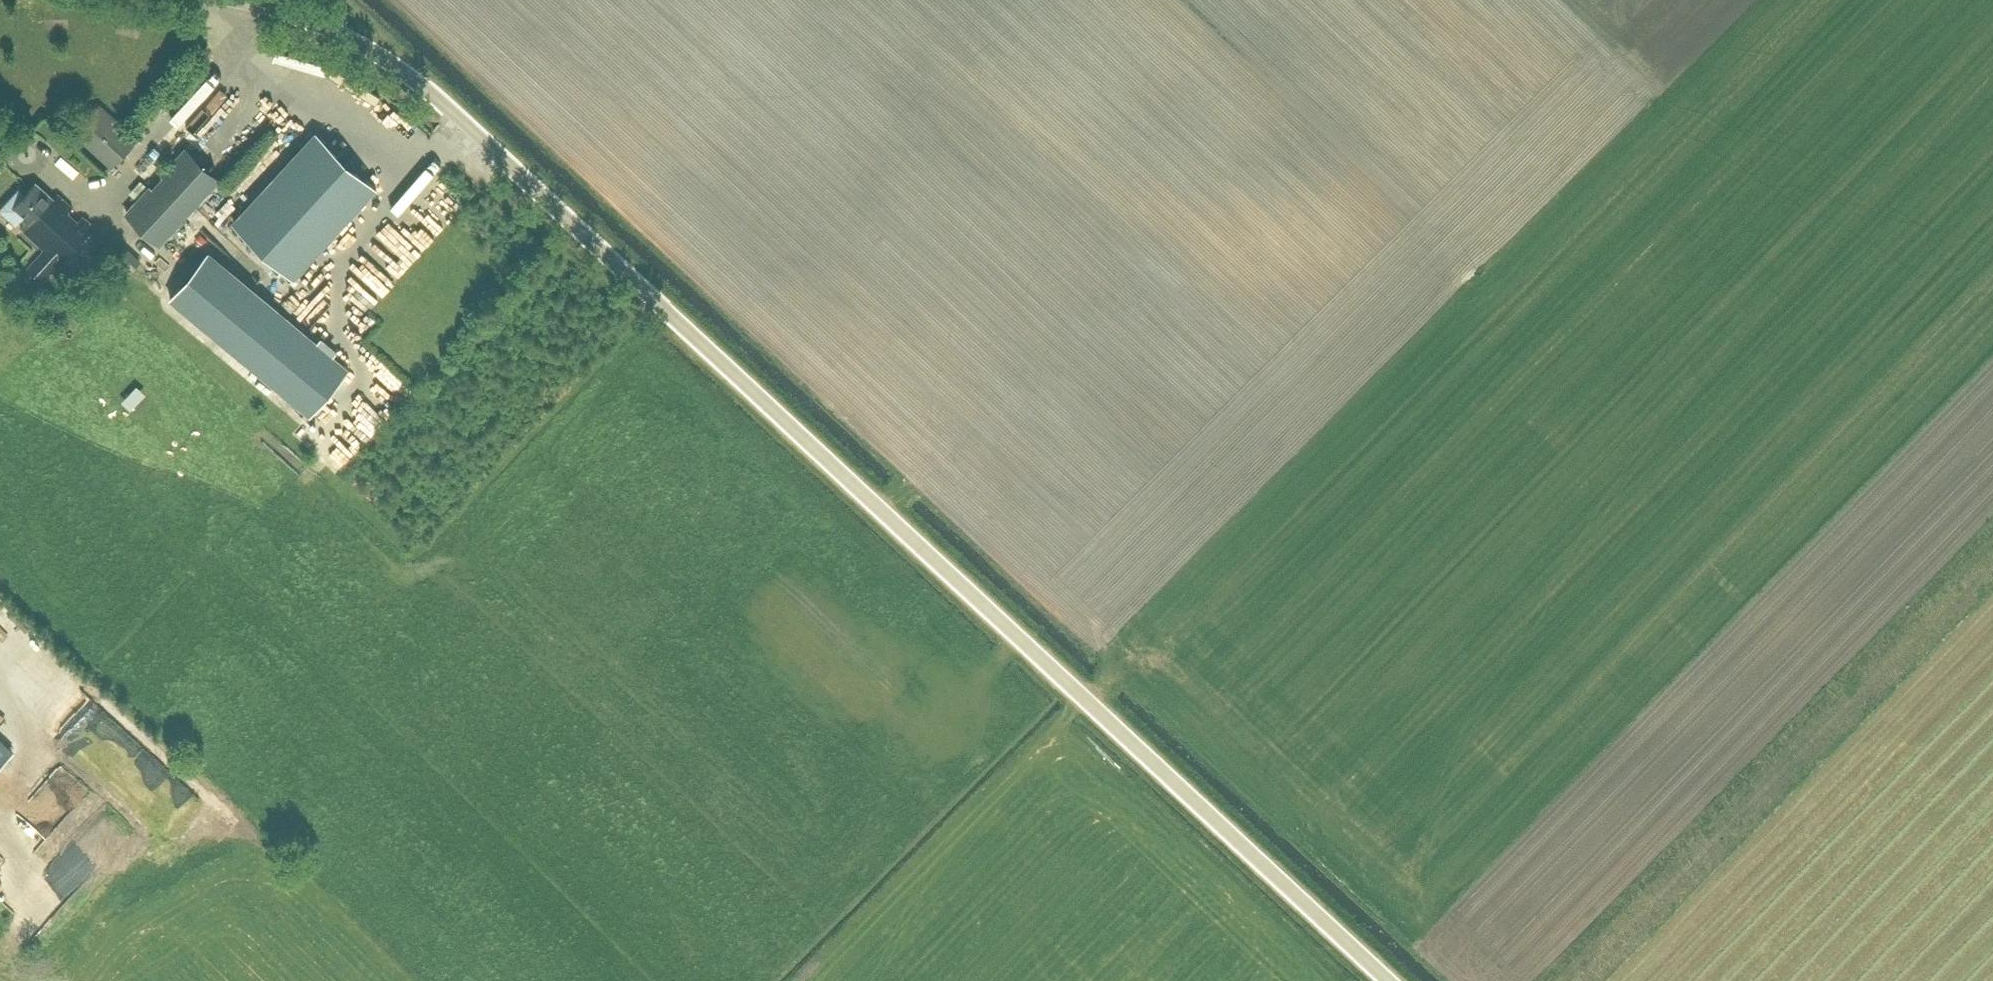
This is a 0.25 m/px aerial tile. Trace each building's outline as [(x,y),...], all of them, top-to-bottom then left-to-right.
[(164,92),(174,108),(181,103),(172,88),(164,92)] [(73,131),(112,166),(138,138),(99,102),(73,131)] [(294,276),(376,187),(316,131),(234,221),(294,276)] [(150,185),(126,211),(160,242),(219,178),(185,147),(160,174),(163,177),(152,188),(150,185)] [(35,180),(25,191),(19,185),(0,205),(1,209),(13,221),(17,221),(21,216),(25,220),(20,225),(25,229),(24,230),(45,249),(28,268),(40,279),(92,223),(81,213),(77,218),(67,209),(71,204),(62,196),(57,201),(35,180)] [(423,254),(458,214),(444,202),(409,242),(423,254)] [(132,268),(139,260),(125,247),(117,255),(132,268)] [(209,250),(171,297),(309,411),(347,365),(209,250)] [(375,277),(393,262),(383,250),(365,266),(375,277)] [(458,271),(463,263),(447,251),(442,259),(458,271)] [(414,256),(410,264),(427,274),(431,267),(414,256)]
